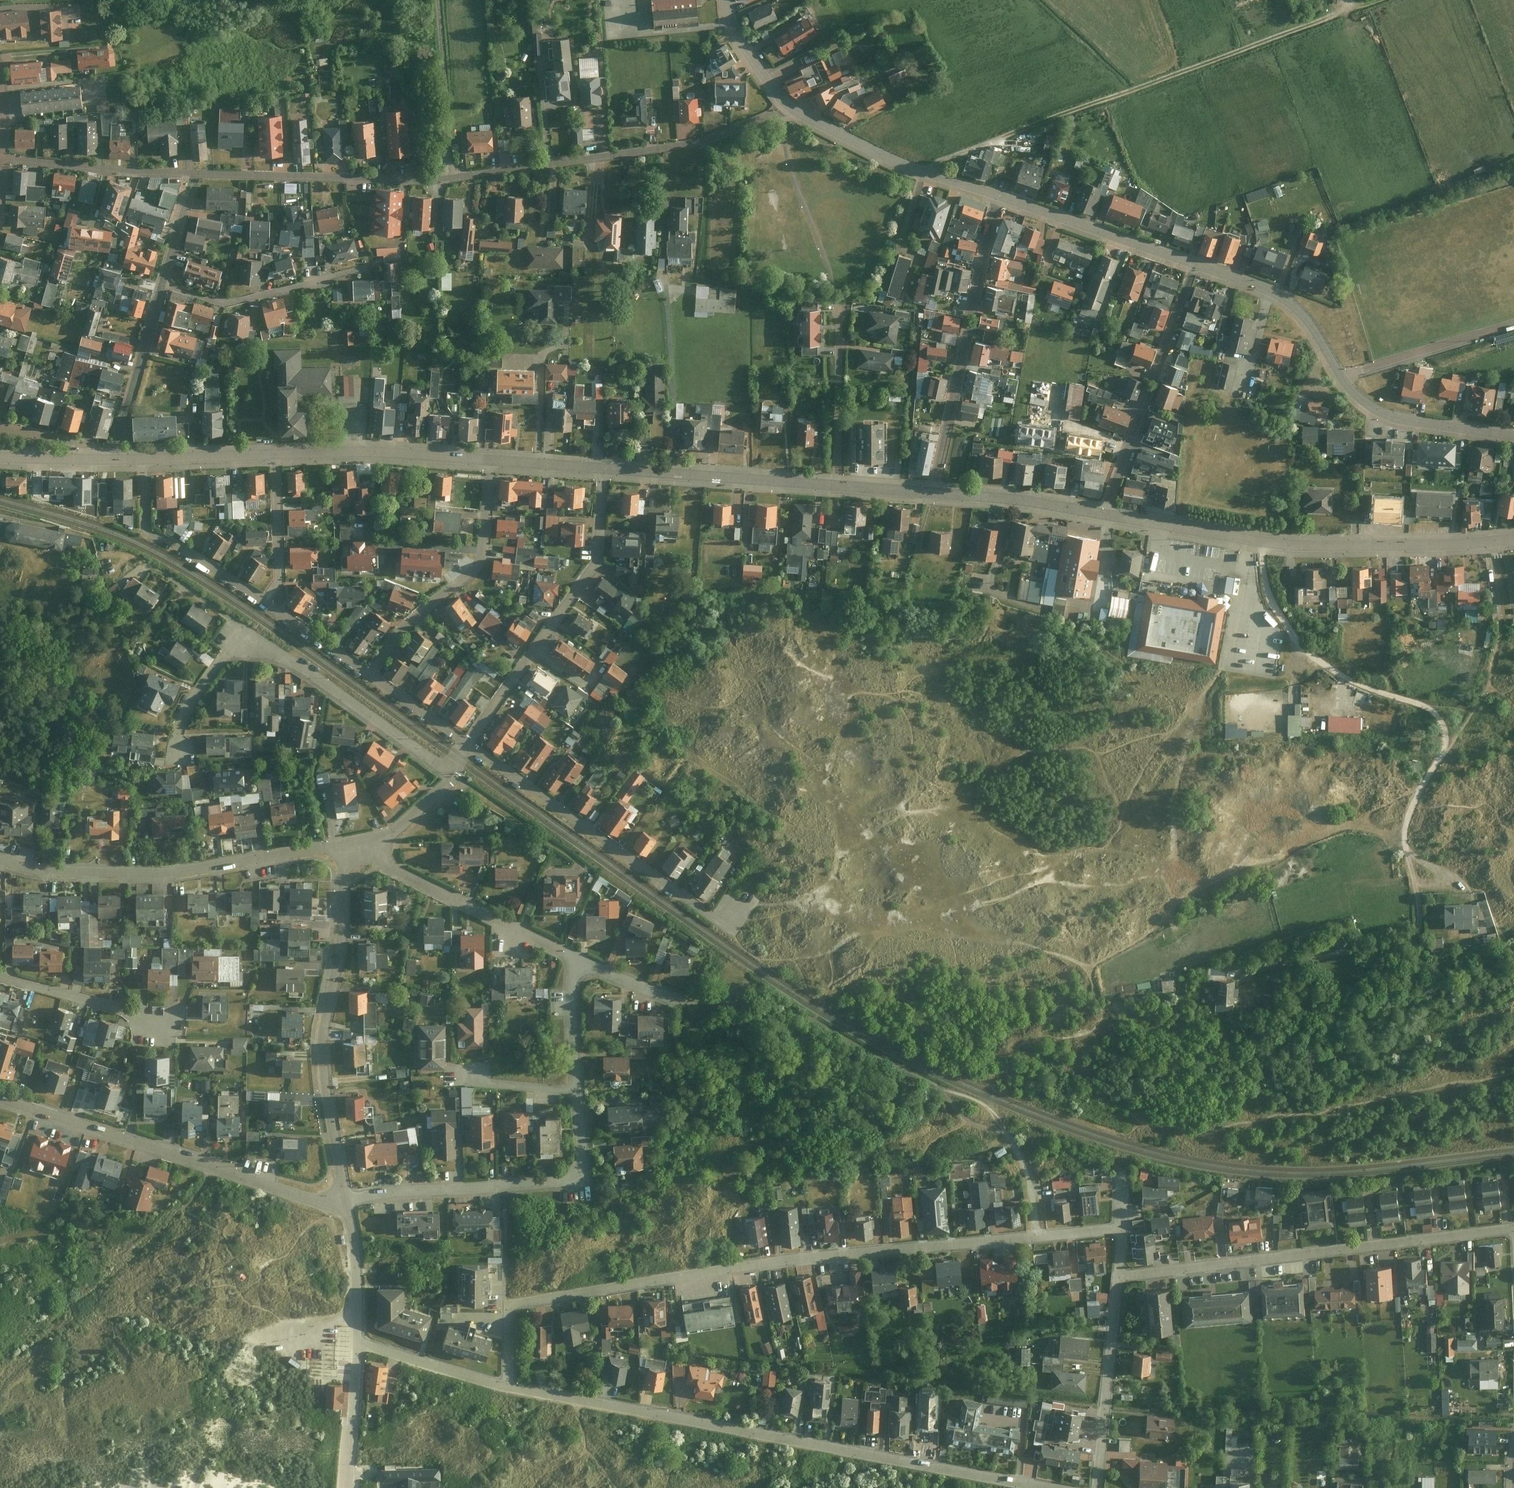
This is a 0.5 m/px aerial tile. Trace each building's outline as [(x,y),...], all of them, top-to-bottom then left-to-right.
[(771,1),(748,12),(757,29),(780,18),(771,1)] [(698,4),(651,8),(653,29),(699,25),(698,4)] [(63,9),(42,10),(43,37),(64,36),(63,9)] [(0,13),(0,35),(0,37),(31,34),(29,10),(0,13)] [(787,29),(797,46),(818,34),(808,17),(787,29)] [(533,20),(535,53),(545,52),(543,20),(533,20)] [(774,37),(784,54),(797,46),(787,29),(774,37)] [(573,38),(554,40),(557,69),(552,70),(555,99),(574,97),(571,69),(577,68),(573,38)] [(736,62),(726,43),(706,54),(716,73),(736,62)] [(109,47),(79,50),(81,67),(111,64),(109,47)] [(832,55),(838,65),(838,64),(842,71),(851,66),(841,49),(832,55)] [(801,69),(802,71),(802,72),(809,86),(823,79),(826,83),(840,75),(843,73),(842,71),(838,64),(838,65),(829,69),(822,58),(819,59),(801,69)] [(74,59),(49,62),(51,79),(61,78),(61,72),(75,71),(74,59)] [(41,60),(13,63),(14,84),(42,81),(41,60)] [(739,75),(733,65),(728,68),(734,78),(739,75)] [(905,68),(889,76),(891,82),(908,74),(905,68)] [(700,72),(691,71),(690,79),(699,79),(700,72)] [(802,72),(784,82),(785,84),(783,86),(797,98),(812,90),(809,86),(802,72)] [(831,85),(811,97),(818,108),(848,90),(849,91),(843,94),(840,98),(850,104),(854,103),(850,100),(871,91),(869,85),(862,88),(858,79),(855,80),(853,78),(847,75),(843,73),(840,75),(843,83),(832,87),(831,85)] [(581,78),(583,106),(604,104),(602,76),(581,78)] [(745,105),(746,82),(715,81),(715,94),(716,94),(716,104),(745,105)] [(392,91),(404,91),(403,82),(391,83),(392,91)] [(83,85),(23,92),(25,112),(85,106),(83,85)] [(645,88),(645,92),(645,97),(654,96),(654,88),(645,88)] [(880,90),(863,98),(870,112),(887,104),(880,90)] [(645,92),(629,93),(630,101),(638,101),(639,115),(623,116),(624,125),(648,124),(645,97),(645,92)] [(513,128),(533,126),(531,96),(511,98),(513,128)] [(838,97),(829,111),(846,122),(855,108),(850,104),(840,98),(838,97)] [(679,99),(681,121),(699,120),(698,98),(679,99)] [(99,103),(99,111),(111,110),(111,102),(99,103)] [(221,109),(221,122),(230,122),(230,119),(241,119),(241,109),(221,109)] [(413,153),(408,109),(387,111),(393,156),(413,153)] [(594,110),(581,111),(582,126),(583,138),(595,138),(594,110)] [(287,155),(285,115),(261,117),(264,156),(287,155)] [(295,120),(297,143),(311,142),(309,118),(295,120)] [(98,120),(81,121),(82,153),(99,152),(98,120)] [(183,153),(180,120),(148,122),(149,141),(160,140),(161,155),(183,153)] [(220,145),(245,146),(245,122),(230,122),(221,122),(220,145)] [(70,123),(53,123),(54,147),(71,147),(70,123)] [(192,124),(194,160),(210,159),(208,123),(192,124)] [(378,154),(376,123),(355,124),(356,155),(378,154)] [(327,163),(345,161),(343,126),(324,128),(327,163)] [(582,126),(572,126),(573,147),(583,146),(583,138),(582,126)] [(37,130),(17,129),(16,146),(36,147),(37,130)] [(470,153),(496,151),(495,129),(468,131),(470,153)] [(500,138),(501,150),(512,149),(511,137),(500,138)] [(135,140),(113,140),(112,158),(134,159),(135,140)] [(297,143),(295,143),(297,162),(313,161),(311,142),(297,143)] [(988,148),(985,159),(995,162),(1004,165),(1007,156),(1002,154),(1004,149),(992,145),(991,149),(988,148)] [(972,155),(969,163),(978,165),(981,158),(972,155)] [(969,163),(966,171),(989,179),(995,162),(985,159),(981,158),(978,165),(969,163)] [(1023,161),(1014,189),(1036,196),(1045,169),(1023,161)] [(1105,163),(1103,168),(1105,168),(1113,171),(1115,167),(1105,163)] [(1105,168),(1100,182),(1116,188),(1121,175),(1113,171),(1105,168)] [(9,189),(9,199),(28,199),(28,186),(41,186),(42,170),(17,169),(16,190),(9,189)] [(81,175),(56,173),(55,186),(79,188),(81,175)] [(135,188),(113,180),(102,209),(124,218),(135,188)] [(286,191),(299,192),(299,182),(287,181),(286,191)] [(1052,181),(1047,198),(1064,203),(1070,187),(1052,181)] [(299,182),(299,191),(310,191),(310,182),(299,182)] [(1084,182),(1075,207),(1095,214),(1104,189),(1084,182)] [(208,207),(234,207),(235,187),(208,187),(208,207)] [(1143,188),(1136,203),(1143,205),(1150,207),(1155,195),(1143,188)] [(161,200),(153,198),(146,222),(170,229),(181,194),(165,189),(161,200)] [(402,236),(404,190),(373,189),(372,235),(402,236)] [(562,212),(586,213),(586,190),(562,189),(562,212)] [(253,208),(253,191),(243,190),(243,196),(248,196),(248,208),(253,208)] [(933,196),(929,195),(918,231),(942,238),(952,202),(949,201),(950,198),(934,193),(933,196)] [(146,222),(153,198),(141,194),(133,218),(146,222)] [(1115,194),(1107,215),(1123,221),(1124,217),(1136,221),(1143,205),(1136,203),(1115,194)] [(988,204),(963,195),(955,216),(960,218),(966,204),(985,212),(988,204)] [(1150,207),(1144,223),(1166,231),(1168,225),(1174,227),(1175,223),(1180,210),(1174,208),(1172,215),(1155,209),(1160,197),(1155,195),(1150,207)] [(525,222),(526,197),(510,196),(509,221),(525,222)] [(687,206),(687,213),(695,213),(695,196),(686,196),(686,206),(687,206)] [(413,226),(429,228),(432,198),(416,197),(413,226)] [(467,198),(448,197),(447,225),(466,225),(467,198)] [(50,205),(14,203),(12,225),(49,227),(50,205)] [(985,212),(966,204),(960,218),(962,218),(981,225),(985,212)] [(686,206),(672,206),(671,228),(669,228),(669,240),(667,240),(667,257),(692,257),(692,242),(694,242),(694,232),(687,231),(687,213),(687,206),(686,206)] [(67,222),(78,225),(82,209),(70,207),(67,222)] [(341,208),(318,211),(321,232),(344,229),(341,208)] [(314,211),(284,213),(286,244),(316,242),(314,211)] [(605,219),(597,218),(596,238),(605,239),(604,248),(618,249),(618,246),(621,215),(605,214),(605,219)] [(1022,223),(1003,216),(993,246),(1009,251),(1013,238),(1017,239),(1022,223)] [(654,217),(636,217),(636,253),(651,253),(651,247),(657,247),(657,229),(654,229),(654,217)] [(199,218),(197,234),(222,238),(225,221),(199,218)] [(467,249),(475,250),(477,218),(469,218),(467,249)] [(961,220),(954,218),(950,231),(965,236),(968,230),(971,231),(978,233),(981,225),(962,218),(961,220)] [(270,221),(250,221),(250,248),(270,248),(270,221)] [(550,222),(549,235),(557,236),(558,222),(550,222)] [(1172,231),(1176,233),(1188,238),(1187,241),(1190,242),(1195,230),(1175,223),(1174,227),(1172,231)] [(1199,225),(1195,235),(1204,238),(1205,235),(1220,241),(1223,234),(1199,225)] [(116,231),(75,226),(73,243),(114,248),(116,231)] [(1040,231),(1026,226),(1021,242),(1033,246),(1031,251),(1042,254),(1046,239),(1038,236),(1040,231)] [(1319,232),(1306,228),(1301,243),(1307,245),(1315,248),(1313,252),(1320,254),(1325,242),(1317,239),(1319,232)] [(134,231),(125,266),(157,275),(161,257),(138,251),(142,233),(134,231)] [(978,233),(971,231),(969,237),(981,240),(982,235),(978,233)] [(28,237),(9,233),(6,246),(25,250),(28,237)] [(206,236),(189,233),(186,247),(203,251),(206,236)] [(1176,233),(1172,242),(1185,247),(1187,241),(1188,238),(1176,233)] [(1225,234),(1218,258),(1235,263),(1241,244),(1242,240),(1240,239),(1225,234)] [(1204,238),(1200,252),(1215,257),(1220,241),(1205,235),(1204,238)] [(357,238),(330,244),(334,262),(361,256),(357,238)] [(981,242),(960,238),(957,255),(964,256),(963,259),(971,261),(972,257),(978,259),(981,242)] [(1094,251),(1059,239),(1054,254),(1052,260),(1058,262),(1060,256),(1072,260),(1070,266),(1077,269),(1079,263),(1089,266),(1094,251)] [(485,251),(514,251),(514,240),(485,240),(485,251)] [(934,240),(931,248),(940,252),(943,243),(934,240)] [(956,248),(944,244),(942,253),(940,260),(952,263),(956,248)] [(1260,244),(1251,268),(1279,278),(1288,254),(1260,244)] [(399,245),(378,246),(379,254),(399,253),(399,245)] [(1315,248),(1307,245),(1304,255),(1311,257),(1315,248)] [(575,246),(575,265),(586,265),(586,246),(575,246)] [(1017,257),(1025,260),(1029,250),(1020,247),(1017,257)] [(940,252),(931,248),(930,250),(929,255),(923,269),(934,273),(936,266),(942,253),(940,252)] [(78,256),(60,251),(54,275),(72,279),(78,256)] [(913,257),(901,254),(888,293),(900,297),(913,257)] [(1117,259),(1103,254),(1095,276),(1090,274),(1083,294),(1086,296),(1084,302),(1098,307),(1100,308),(1117,259)] [(17,282),(18,277),(39,283),(44,267),(41,266),(43,260),(26,256),(25,262),(1,255),(0,257),(0,278),(17,282)] [(523,272),(556,272),(556,255),(523,255),(523,272)] [(299,274),(293,256),(274,262),(276,268),(273,270),(277,282),(299,274)] [(1004,286),(1007,287),(1008,281),(1010,274),(1020,276),(1023,263),(994,257),(994,262),(989,261),(988,271),(993,272),(992,277),(998,278),(996,285),(1004,286)] [(190,258),(183,277),(223,291),(229,271),(190,258)] [(238,283),(263,286),(266,260),(241,258),(238,283)] [(401,262),(388,262),(388,281),(402,280),(401,262)] [(936,266),(931,289),(938,290),(939,285),(972,291),(976,271),(953,264),(952,270),(936,266)] [(1148,272),(1127,265),(1125,272),(1118,293),(1138,300),(1145,279),(1148,272)] [(1299,285),(1321,293),(1329,273),(1307,265),(1299,285)] [(122,272),(104,267),(98,289),(109,292),(110,287),(118,289),(122,272)] [(1041,270),(1035,268),(1031,286),(1037,288),(1044,289),(1047,274),(1040,273),(1041,270)] [(1084,274),(1069,269),(1067,276),(1082,281),(1084,274)] [(1162,272),(1153,269),(1146,293),(1153,295),(1174,302),(1181,281),(1161,274),(1162,272)] [(438,289),(454,288),(453,273),(438,273),(438,289)] [(922,273),(915,297),(925,300),(931,289),(933,276),(922,273)] [(1075,287),(1054,279),(1047,300),(1068,307),(1075,287)] [(49,280),(43,303),(53,305),(59,283),(49,280)] [(371,280),(354,281),(354,302),(372,302),(371,280)] [(1022,284),(1008,281),(1007,287),(1020,289),(1021,289),(1022,285),(1022,284)] [(380,282),(372,282),(373,301),(381,300),(380,282)] [(558,285),(558,289),(559,289),(559,298),(572,298),(572,285),(558,285)] [(1002,289),(986,286),(983,305),(1013,311),(1016,299),(1018,299),(1020,289),(1007,287),(1004,286),(1002,289)] [(1195,286),(1188,308),(1198,312),(1201,302),(1206,304),(1210,291),(1195,286)] [(343,287),(335,287),(335,299),(344,299),(343,287)] [(558,289),(531,289),(531,307),(541,307),(541,323),(559,323),(559,298),(559,289),(558,289)] [(1210,291),(1206,304),(1204,312),(1216,316),(1219,307),(1225,309),(1228,297),(1210,291)] [(1146,293),(1144,292),(1140,303),(1144,304),(1139,320),(1142,321),(1141,323),(1145,324),(1149,325),(1148,329),(1150,329),(1152,323),(1165,327),(1174,302),(1153,295),(1146,293)] [(688,294),(687,318),(730,321),(731,296),(688,294)] [(149,299),(135,295),(130,312),(144,316),(149,299)] [(0,297),(0,320),(28,328),(34,307),(0,297)] [(286,298),(264,304),(270,327),(283,323),(281,317),(290,315),(286,298)] [(605,298),(605,312),(615,312),(615,298),(605,298)] [(1031,298),(1027,319),(1032,320),(1036,299),(1031,298)] [(172,299),(167,319),(211,331),(216,310),(172,299)] [(79,302),(76,311),(87,314),(89,305),(79,302)] [(1098,307),(1084,302),(1080,312),(1094,317),(1098,307)] [(105,310),(94,307),(87,332),(98,335),(105,310)] [(823,309),(800,310),(801,347),(805,346),(821,346),(824,346),(823,309)] [(895,309),(894,314),(899,315),(898,322),(910,323),(911,312),(895,309)] [(946,312),(927,309),(926,316),(936,318),(935,328),(943,330),(946,314),(946,312)] [(894,314),(869,311),(866,329),(879,331),(877,341),(895,344),(898,322),(899,315),(894,314)] [(251,313),(230,312),(229,333),(250,334),(251,313)] [(1203,317),(1188,312),(1183,325),(1207,333),(1208,328),(1210,323),(1213,321),(1216,322),(1218,317),(1205,313),(1203,317)] [(1230,315),(1222,312),(1219,319),(1216,330),(1220,331),(1218,337),(1222,339),(1230,315)] [(963,317),(946,314),(943,330),(960,332),(963,317)] [(998,318),(982,315),(979,328),(986,330),(997,332),(1000,319),(998,318)] [(1253,319),(1236,315),(1231,336),(1228,348),(1228,349),(1253,355),(1259,329),(1251,327),(1253,319)] [(1000,319),(997,332),(986,330),(983,342),(1000,345),(1005,318),(998,317),(998,318),(1000,319)] [(1210,323),(1208,328),(1211,328),(1216,330),(1219,319),(1218,317),(1216,322),(1213,321),(1210,323)] [(1141,323),(1134,320),(1130,333),(1141,337),(1145,324),(1141,323)] [(1084,325),(1071,321),(1068,330),(1081,335),(1084,325)] [(218,336),(221,325),(214,323),(211,334),(218,336)] [(372,333),(372,323),(361,323),(362,333),(372,333)] [(271,336),(270,328),(263,329),(264,337),(271,336)] [(163,330),(159,348),(202,357),(206,339),(163,330)] [(1196,334),(1182,330),(1176,347),(1191,351),(1193,344),(1196,334)] [(355,331),(344,331),(345,344),(356,343),(355,331)] [(26,358),(32,360),(38,336),(23,332),(19,347),(28,349),(26,358)] [(1497,337),(1500,348),(1513,343),(1513,332),(1497,337)] [(0,334),(0,352),(11,355),(16,338),(0,334)] [(1228,348),(1231,336),(1225,334),(1222,346),(1228,348)] [(102,341),(83,337),(80,350),(99,354),(102,341)] [(1267,358),(1290,364),(1296,343),(1272,337),(1267,358)] [(1130,359),(1150,367),(1157,349),(1136,341),(1134,345),(1130,359)] [(138,347),(119,342),(115,355),(134,361),(138,347)] [(994,346),(976,342),(973,363),(991,366),(992,357),(994,346)] [(1134,345),(1124,342),(1119,355),(1130,359),(1134,345)] [(927,345),(918,344),(916,372),(926,373),(927,360),(944,362),(945,350),(927,348),(927,345)] [(1216,349),(1193,344),(1191,351),(1214,355),(1216,349)] [(821,346),(805,346),(805,355),(821,354),(821,346)] [(1012,349),(994,346),(992,357),(1005,360),(1005,364),(1009,365),(1012,351),(1012,349)] [(280,382),(281,435),(313,435),(312,392),(342,391),(342,361),(308,362),(308,349),(278,349),(279,382),(280,382)] [(898,353),(863,349),(861,367),(896,371),(898,353)] [(1027,353),(1012,351),(1010,361),(1026,363),(1027,353)] [(1179,353),(1174,365),(1184,368),(1179,385),(1180,386),(1186,387),(1189,358),(1179,353)] [(125,372),(67,356),(59,382),(81,388),(84,374),(97,378),(95,385),(120,392),(125,372)] [(1237,365),(1222,361),(1217,384),(1231,388),(1237,365)] [(571,366),(568,366),(568,374),(576,374),(576,362),(571,362),(571,366)] [(0,385),(2,380),(16,385),(18,378),(1,373),(3,364),(0,363),(0,385)] [(649,397),(644,397),(645,414),(668,413),(665,363),(648,364),(649,397)] [(1174,365),(1167,363),(1162,380),(1179,385),(1184,368),(1174,365)] [(567,364),(547,364),(546,379),(567,379),(567,364)] [(984,373),(984,376),(992,378),(1000,380),(1001,375),(1003,376),(1005,369),(990,366),(989,372),(985,371),(984,373)] [(536,405),(536,370),(492,369),(492,393),(509,394),(509,405),(536,405)] [(984,373),(970,369),(966,388),(978,391),(989,393),(992,378),(984,376),(984,373)] [(440,372),(430,371),(429,394),(428,397),(438,397),(440,372)] [(1425,374),(1404,371),(1400,399),(1421,402),(1425,374)] [(925,399),(928,376),(931,377),(931,373),(926,373),(916,372),(913,400),(922,401),(922,398),(925,399)] [(1453,379),(1442,378),(1440,394),(1457,397),(1459,381),(1465,381),(1466,374),(1454,373),(1453,379)] [(224,374),(208,374),(208,407),(224,407),(224,374)] [(357,394),(356,374),(345,374),(346,395),(357,394)] [(374,400),(384,400),(385,377),(375,376),(374,400)] [(931,377),(928,376),(925,399),(943,402),(947,379),(931,377)] [(40,385),(18,378),(16,385),(9,406),(32,413),(40,385)] [(1121,378),(1116,391),(1137,400),(1144,384),(1130,378),(1129,381),(1121,378)] [(1495,411),(1504,412),(1506,398),(1510,398),(1511,395),(1513,396),(1513,393),(1509,393),(1510,391),(1507,391),(1508,382),(1499,381),(1495,411)] [(1087,385),(1071,383),(1067,409),(1072,410),(1071,418),(1082,420),(1087,385)] [(1180,389),(1162,383),(1155,403),(1176,410),(1177,405),(1182,407),(1186,395),(1179,393),(1180,389)] [(401,384),(394,384),(393,398),(400,399),(401,391),(401,384)] [(585,384),(574,384),(574,394),(585,394),(585,384)] [(1496,388),(1471,384),(1469,400),(1474,401),(1473,409),(1492,412),(1496,388)] [(1088,397),(1105,404),(1112,406),(1117,394),(1105,389),(1105,390),(1093,385),(1088,397)] [(1016,390),(1007,389),(1006,396),(1015,397),(1016,390)] [(446,391),(445,405),(449,405),(449,398),(461,399),(461,405),(468,405),(469,393),(446,391)] [(978,391),(976,398),(994,402),(995,395),(989,393),(978,391)] [(429,394),(408,392),(407,403),(406,406),(411,406),(408,433),(424,435),(427,413),(428,397),(429,394)] [(566,393),(553,393),(553,405),(566,406),(566,393)] [(552,413),(552,420),(556,420),(556,425),(561,426),(560,429),(577,430),(578,415),(596,417),(597,407),(602,407),(603,402),(597,402),(597,397),(573,396),(572,408),(557,406),(556,414),(552,413)] [(59,403),(41,398),(35,418),(53,423),(59,403)] [(976,398),(975,402),(980,403),(983,404),(982,406),(992,408),(994,402),(976,398)] [(1323,402),(1313,398),(1310,409),(1324,414),(1328,415),(1330,407),(1322,405),(1323,402)] [(976,420),(980,403),(975,402),(964,399),(960,416),(976,420)] [(610,400),(610,420),(632,420),(632,400),(610,400)] [(119,406),(100,401),(92,433),(111,438),(119,406)] [(676,418),(683,418),(684,418),(685,402),(677,402),(676,418)] [(88,409),(71,404),(65,425),(82,430),(88,409)] [(703,404),(702,419),(707,420),(706,429),(714,429),(714,426),(721,427),(722,414),(712,413),(713,404),(703,404)] [(1098,423),(1125,433),(1132,414),(1112,406),(1105,404),(1098,423)] [(374,405),(372,430),(396,431),(397,407),(374,405)] [(786,407),(762,405),(760,431),(784,432),(786,407)] [(1310,409),(1294,406),(1291,418),(1321,426),(1324,414),(1310,409)] [(476,416),(460,416),(459,438),(478,439),(479,430),(483,431),(484,409),(477,409),(476,416)] [(227,411),(206,411),(206,435),(227,435),(227,411)] [(495,419),(511,419),(512,411),(496,411),(495,419)] [(427,413),(424,435),(442,437),(442,430),(449,430),(450,415),(427,413)] [(135,416),(136,442),(181,439),(180,414),(135,416)] [(683,418),(682,446),(705,448),(706,429),(707,420),(702,419),(684,418),(683,418)] [(495,419),(493,419),(493,428),(492,439),(510,440),(510,434),(516,434),(517,427),(511,427),(511,419),(495,419)] [(1155,419),(1148,438),(1171,447),(1179,428),(1155,419)] [(816,421),(799,420),(797,443),(815,444),(815,434),(819,435),(820,430),(816,429),(816,421)] [(888,422),(855,422),(856,462),(888,462),(888,444),(884,444),(884,439),(888,439),(888,422)] [(1321,426),(1305,425),(1305,441),(1321,441),(1321,426)] [(718,448),(743,450),(743,445),(747,445),(747,436),(744,436),(745,429),(726,428),(726,431),(719,431),(718,448)] [(1354,452),(1354,428),(1328,428),(1328,452),(1354,452)] [(652,432),(639,432),(639,437),(643,437),(642,443),(652,443),(652,432)] [(935,440),(922,437),(915,470),(928,473),(935,440)] [(983,443),(973,442),(972,452),(982,453),(983,443)] [(1419,464),(1438,464),(1438,444),(1420,443),(1419,464)] [(1384,447),(1373,447),(1372,468),(1404,470),(1405,448),(1390,447),(1390,444),(1384,444),(1384,447)] [(1438,444),(1438,464),(1456,465),(1457,445),(1438,444)] [(1496,449),(1471,446),(1468,466),(1492,470),(1493,459),(1501,460),(1502,452),(1495,451),(1496,449)] [(999,448),(998,456),(1003,456),(1002,461),(1011,462),(1012,450),(999,448)] [(1133,463),(1152,470),(1153,467),(1169,473),(1175,460),(1143,448),(1141,453),(1138,452),(1133,463)] [(1018,454),(1017,462),(1035,465),(1043,467),(1044,461),(1052,463),(1054,457),(1033,453),(1032,456),(1018,454)] [(998,456),(983,455),(982,474),(1002,475),(1002,461),(1003,456),(998,456)] [(1073,475),(1080,476),(1082,458),(1076,457),(1073,475)] [(1079,478),(1083,478),(1085,470),(1085,468),(1088,468),(1089,468),(1090,459),(1082,458),(1080,476),(1079,478)] [(1090,459),(1089,468),(1088,468),(1088,471),(1103,473),(1105,461),(1090,459)] [(1040,483),(1065,487),(1069,466),(1052,463),(1044,461),(1043,467),(1040,483)] [(1035,465),(1017,462),(1013,482),(1031,485),(1035,465)] [(358,470),(333,471),(334,504),(334,509),(334,514),(363,512),(363,510),(362,486),(358,486),(358,470)] [(1081,493),(1101,496),(1103,481),(1102,481),(1103,473),(1088,471),(1085,470),(1083,478),(1081,493)] [(305,471),(288,472),(289,491),(293,491),(294,495),(303,494),(302,486),(306,486),(305,471)] [(400,471),(382,471),(382,490),(399,490),(400,471)] [(268,473),(251,474),(251,482),(248,482),(249,499),(269,498),(268,473)] [(452,475),(434,474),(433,492),(440,493),(440,498),(450,499),(452,475)] [(187,475),(178,476),(179,497),(188,496),(187,475)] [(193,493),(194,504),(223,503),(223,499),(231,499),(230,475),(208,475),(208,493),(193,493)] [(31,476),(9,476),(9,486),(20,486),(20,492),(31,492),(31,476)] [(159,476),(160,507),(179,506),(179,497),(178,476),(159,476)] [(75,478),(44,477),(44,493),(74,493),(75,478)] [(137,477),(116,478),(117,513),(138,513),(137,477)] [(544,479),(500,477),(499,498),(518,499),(518,493),(529,494),(529,505),(543,505),(544,486),(544,479)] [(1146,481),(1127,478),(1123,498),(1143,502),(1144,494),(1146,481)] [(109,496),(110,481),(100,481),(100,495),(109,496)] [(1154,495),(1144,494),(1143,502),(1142,505),(1171,509),(1175,486),(1156,483),(1154,495)] [(584,505),(585,485),(566,484),(566,489),(565,504),(584,505)] [(1494,487),(1482,485),(1480,496),(1492,498),(1494,487)] [(375,486),(362,486),(363,510),(376,509),(375,486)] [(549,486),(544,486),(543,505),(543,508),(547,508),(547,513),(556,514),(557,504),(554,504),(554,496),(548,496),(549,486)] [(566,489),(555,488),(554,496),(554,504),(557,504),(565,504),(566,489)] [(1334,489),(1306,488),(1305,505),(1313,506),(1313,512),(1333,512),(1334,489)] [(643,492),(626,492),(625,512),(642,513),(643,492)] [(1418,501),(1417,516),(1453,517),(1454,493),(1418,492),(1418,501)] [(1501,492),(1498,514),(1513,516),(1513,494),(1501,492)] [(1402,496),(1376,496),(1375,519),(1401,520),(1402,508),(1402,496)] [(1469,501),(1469,504),(1477,503),(1477,509),(1482,509),(1482,511),(1485,511),(1486,514),(1492,515),(1494,503),(1487,502),(1487,499),(1481,499),(1481,502),(1477,501),(1477,498),(1469,498),(1469,501)] [(225,504),(225,520),(244,519),(244,501),(232,501),(232,504),(225,504)] [(388,511),(387,523),(409,524),(409,514),(418,515),(419,501),(406,501),(405,512),(388,511)] [(1417,516),(1418,501),(1410,501),(1410,508),(1409,523),(1417,524),(1417,516)] [(182,507),(174,508),(175,521),(168,521),(169,532),(186,531),(186,523),(194,523),(193,503),(182,504),(182,507)] [(1463,510),(1464,533),(1467,533),(1467,527),(1474,526),(1474,522),(1482,521),(1482,511),(1482,509),(1477,509),(1477,503),(1469,504),(1464,504),(1465,510),(1463,510)] [(305,508),(305,519),(323,518),(323,510),(334,509),(334,504),(318,505),(318,508),(305,508)] [(781,505),(760,504),(759,518),(758,527),(769,528),(775,528),(781,529),(781,505)] [(816,505),(798,504),(796,538),(814,539),(816,505)] [(870,506),(846,504),(844,534),(855,535),(856,525),(869,526),(870,506)] [(734,505),(716,505),(716,523),(737,523),(738,514),(734,514),(734,505)] [(914,508),(891,506),(889,537),(907,538),(907,531),(913,531),(914,508)] [(305,508),(289,509),(290,524),(306,524),(305,519),(305,508)] [(461,510),(435,508),(433,529),(460,531),(461,510)] [(1410,508),(1402,508),(1401,520),(1401,523),(1409,523),(1410,508)] [(134,523),(134,514),(125,513),(125,522),(134,523)] [(556,514),(547,513),(547,515),(546,528),(546,533),(558,534),(560,514),(556,514)] [(677,539),(678,518),(667,517),(668,513),(660,513),(660,516),(653,515),(651,540),(660,541),(660,538),(677,539)] [(546,528),(547,515),(538,514),(537,528),(546,528)] [(1,526),(11,528),(12,523),(19,519),(2,517),(0,516),(0,526),(1,526)] [(24,520),(19,519),(12,523),(11,528),(10,533),(15,538),(18,539),(21,539),(64,548),(64,545),(68,530),(69,527),(62,525),(61,526),(61,528),(24,520)] [(525,520),(498,519),(497,535),(516,536),(516,526),(524,527),(525,520)] [(587,522),(561,521),(560,537),(568,538),(568,543),(585,544),(587,522)] [(1014,521),(1009,552),(1028,555),(1028,557),(1033,558),(1034,557),(1038,557),(1038,559),(1041,560),(1042,558),(1044,558),(1044,560),(1047,561),(1049,559),(1060,561),(1065,533),(1066,527),(1047,524),(1037,523),(1035,524),(1014,521)] [(918,542),(922,524),(915,522),(912,540),(918,542)] [(340,539),(351,538),(351,523),(340,523),(340,539)] [(306,524),(290,524),(287,524),(288,541),(310,540),(309,524),(306,524)] [(996,560),(1002,529),(981,525),(975,557),(996,560)] [(758,527),(756,527),(755,545),(780,546),(781,529),(775,528),(775,532),(769,532),(769,528),(758,527)] [(830,529),(822,528),(822,543),(829,543),(830,532),(830,529)] [(875,528),(865,528),(865,540),(875,540),(875,528)] [(70,530),(68,530),(64,545),(79,549),(83,551),(87,535),(70,530)] [(267,544),(266,530),(246,530),(247,545),(267,544)] [(949,552),(949,532),(933,531),(932,551),(949,552)] [(842,532),(830,532),(829,543),(829,546),(841,546),(842,532)] [(1095,559),(1099,539),(1065,533),(1060,561),(1059,568),(1055,590),(1059,590),(1089,596),(1092,576),(1095,577),(1098,559),(1095,559)] [(207,551),(221,560),(232,543),(218,534),(207,551)] [(640,538),(613,537),(612,556),(639,557),(640,538)] [(904,539),(887,538),(886,551),(902,553),(904,539)] [(926,542),(919,540),(917,551),(924,553),(926,542)] [(358,548),(349,548),(349,555),(347,555),(347,568),(375,568),(375,566),(381,566),(381,555),(375,555),(375,547),(366,547),(366,541),(358,541),(358,548)] [(112,542),(109,547),(116,550),(118,545),(112,542)] [(817,546),(791,545),(789,567),(803,568),(802,581),(809,581),(810,559),(816,560),(817,546)] [(319,546),(290,547),(291,568),(313,567),(313,560),(319,560),(319,546)] [(517,546),(516,563),(519,563),(518,567),(535,569),(535,566),(558,568),(559,557),(536,555),(537,548),(517,546)] [(441,576),(442,554),(438,553),(439,549),(402,547),(401,558),(396,558),(395,574),(441,576)] [(1118,571),(1138,575),(1139,570),(1142,571),(1145,555),(1142,555),(1142,552),(1122,548),(1118,571)] [(832,550),(821,549),(821,560),(831,560),(832,550)] [(247,567),(243,572),(256,582),(267,566),(264,564),(267,560),(255,550),(244,565),(247,567)] [(445,567),(454,567),(454,562),(458,563),(459,558),(463,558),(463,552),(445,551),(445,567)] [(657,555),(648,555),(648,567),(657,567),(657,555)] [(502,561),(494,560),(492,576),(510,578),(512,562),(510,562),(511,557),(503,557),(502,561)] [(516,563),(512,562),(510,578),(517,579),(518,567),(519,563),(516,563)] [(641,565),(619,565),(619,575),(634,576),(634,583),(640,583),(641,565)] [(765,566),(747,565),(746,583),(757,584),(757,577),(764,578),(765,566)] [(1438,590),(1438,607),(1443,607),(1443,599),(1446,599),(1446,595),(1448,594),(1448,587),(1454,586),(1465,586),(1464,565),(1447,565),(1447,577),(1443,577),(1442,576),(1437,576),(1438,590)] [(1055,590),(1059,568),(1047,566),(1044,582),(1040,602),(1053,604),(1054,597),(1055,590)] [(363,606),(364,584),(335,583),(335,567),(324,567),(323,572),(312,571),(312,589),(329,589),(328,605),(354,606),(363,606)] [(1368,567),(1352,567),(1352,598),(1364,598),(1364,586),(1373,585),(1372,576),(1368,576),(1368,567)] [(1418,581),(1431,580),(1431,567),(1410,567),(1409,581),(1418,581)] [(1323,568),(1305,569),(1305,588),(1306,588),(1328,588),(1327,574),(1323,574),(1323,568)] [(985,580),(986,573),(976,572),(975,580),(985,580)] [(1402,573),(1391,573),(1390,595),(1410,595),(1410,581),(1402,581),(1402,573)] [(132,598),(142,582),(133,577),(131,580),(130,579),(121,593),(131,600),(132,598)] [(604,577),(595,589),(603,595),(600,600),(605,603),(600,610),(604,613),(607,608),(611,602),(609,600),(618,587),(615,585),(604,577)] [(1017,598),(1040,602),(1044,582),(1021,578),(1017,598)] [(1387,578),(1377,579),(1377,592),(1370,593),(1370,601),(1387,601),(1387,578)] [(618,587),(609,600),(611,602),(607,608),(627,622),(629,623),(631,620),(637,624),(639,622),(645,613),(635,606),(633,608),(630,606),(638,594),(619,580),(615,585),(618,587)] [(1431,580),(1418,581),(1419,596),(1431,596),(1431,590),(1431,580)] [(1479,591),(1483,591),(1484,582),(1466,581),(1467,591),(1479,591)] [(160,593),(143,582),(142,582),(132,598),(149,609),(160,593)] [(538,582),(535,606),(555,608),(558,584),(538,582)] [(296,586),(287,598),(290,600),(288,604),(301,613),(302,612),(307,615),(317,601),(311,597),(313,594),(304,588),(302,590),(296,586)] [(410,606),(414,596),(394,588),(386,607),(401,613),(402,611),(404,611),(407,605),(410,606)] [(1306,588),(1296,588),(1296,604),(1306,604),(1306,588)] [(1337,598),(1337,588),(1329,588),(1329,600),(1337,600),(1337,598)] [(1347,588),(1337,588),(1337,598),(1347,598),(1347,588)] [(1467,591),(1458,592),(1458,606),(1479,606),(1479,591),(1467,591)] [(1198,601),(1148,592),(1137,654),(1217,668),(1228,606),(1198,601)] [(459,596),(445,607),(462,631),(477,621),(459,596)] [(1066,599),(1058,597),(1054,597),(1051,614),(1063,616),(1066,599)] [(1348,599),(1338,599),(1338,608),(1348,608),(1348,599)] [(212,616),(193,602),(181,619),(201,632),(212,616)] [(345,623),(357,630),(361,624),(364,626),(375,612),(377,609),(369,603),(363,606),(362,610),(354,606),(345,623)] [(488,611),(497,618),(501,613),(492,606),(488,611)] [(1480,621),(1480,610),(1469,610),(1469,621),(1480,621)] [(488,611),(478,625),(492,635),(502,621),(497,618),(488,611)] [(364,626),(378,636),(381,638),(391,623),(375,612),(364,626)] [(518,616),(515,619),(531,630),(538,621),(527,613),(522,619),(518,616)] [(572,626),(587,636),(595,623),(580,613),(572,626)] [(1347,614),(1338,614),(1338,623),(1347,623),(1347,614)] [(513,618),(503,631),(521,644),(531,630),(515,619),(513,618)] [(492,635),(491,636),(496,640),(509,623),(503,619),(502,621),(492,635)] [(629,623),(627,622),(625,626),(639,634),(644,626),(639,622),(637,624),(631,620),(629,623)] [(357,630),(346,646),(363,657),(378,636),(364,626),(361,624),(357,630)] [(416,629),(402,650),(419,662),(433,641),(428,638),(431,635),(426,632),(424,635),(416,629)] [(606,640),(612,645),(618,637),(612,633),(606,640)] [(192,652),(175,640),(164,656),(180,668),(192,652)] [(555,653),(593,678),(602,664),(564,640),(555,653)] [(409,666),(408,668),(421,677),(435,657),(441,648),(434,643),(418,666),(412,663),(409,666)] [(610,648),(603,658),(614,665),(615,663),(620,655),(610,648)] [(202,657),(212,662),(215,656),(205,651),(202,657)] [(409,666),(395,657),(383,675),(397,684),(408,668),(409,666)] [(435,657),(421,677),(428,681),(432,676),(441,662),(435,657)] [(465,697),(484,670),(472,661),(468,667),(459,661),(444,684),(441,688),(462,702),(465,697)] [(619,685),(621,687),(630,674),(615,663),(614,665),(606,677),(607,676),(619,685)] [(172,701),(179,685),(151,671),(144,687),(146,688),(141,700),(161,709),(166,699),(172,701)] [(541,671),(531,683),(549,696),(561,680),(551,672),(548,676),(541,671)] [(287,683),(281,683),(281,692),(293,693),(293,672),(287,672),(287,683)] [(428,681),(419,695),(431,703),(441,688),(444,684),(432,676),(428,681)] [(606,699),(608,700),(619,685),(607,676),(593,695),(604,701),(606,699)] [(245,711),(244,680),(230,681),(230,693),(219,693),(220,716),(236,715),(236,711),(245,711)] [(276,680),(256,680),(256,720),(273,720),(273,701),(276,701),(276,680)] [(555,706),(572,718),(587,697),(579,692),(569,685),(555,706)] [(582,688),(579,692),(587,697),(572,718),(576,720),(578,717),(588,702),(593,695),(582,688)] [(312,697),(294,696),(292,713),(285,743),(311,747),(317,713),(311,712),(312,697)] [(451,718),(464,727),(479,706),(465,697),(462,702),(451,718)] [(560,716),(539,700),(525,719),(546,734),(560,716)] [(588,702),(578,717),(585,722),(595,706),(588,702)] [(512,712),(502,727),(518,738),(528,724),(512,712)] [(1300,717),(1289,717),(1289,737),(1301,737),(1300,725),(1300,718),(1300,717)] [(1310,717),(1300,718),(1300,725),(1310,725),(1310,717)] [(1361,717),(1329,717),(1329,733),(1361,734),(1361,717)] [(1249,728),(1235,728),(1235,722),(1227,722),(1227,736),(1249,736),(1249,728)] [(354,744),(356,727),(333,724),(331,741),(354,744)] [(152,753),(155,732),(114,727),(112,748),(152,753)] [(518,738),(502,727),(490,743),(506,754),(510,747),(515,751),(522,741),(518,738)] [(578,730),(569,743),(575,746),(583,734),(578,730)] [(250,735),(230,736),(231,755),(251,754),(250,735)] [(225,737),(206,737),(207,752),(226,751),(225,737)] [(532,754),(524,748),(515,762),(531,773),(537,764),(542,767),(556,747),(543,738),(532,754)] [(396,754),(376,741),(365,757),(385,771),(396,754)] [(588,747),(586,751),(596,757),(598,754),(588,747)] [(555,765),(544,781),(558,790),(567,777),(573,780),(585,763),(571,753),(560,769),(555,765)] [(345,755),(346,765),(358,763),(357,754),(345,755)] [(346,765),(348,773),(360,770),(359,763),(346,765)] [(589,781),(597,786),(606,771),(598,766),(589,781)] [(246,769),(216,770),(217,790),(247,789),(246,769)] [(416,786),(402,770),(378,791),(392,807),(416,786)] [(644,778),(633,770),(616,795),(627,803),(644,778)] [(183,771),(159,772),(160,792),(184,791),(183,771)] [(328,771),(317,773),(317,779),(318,788),(331,785),(328,771)] [(271,777),(258,779),(259,791),(260,798),(273,797),(271,777)] [(356,780),(333,783),(335,811),(358,809),(356,780)] [(592,784),(577,806),(590,814),(601,799),(595,794),(598,789),(592,784)] [(119,797),(121,797),(121,808),(129,808),(129,797),(131,797),(131,787),(119,787),(119,797)] [(242,801),(243,803),(260,801),(260,798),(259,791),(242,793),(242,801)] [(231,794),(231,802),(242,801),(242,793),(231,794)] [(232,803),(231,802),(231,794),(220,795),(220,802),(221,805),(232,803)] [(59,796),(41,795),(39,824),(57,825),(59,796)] [(236,837),(257,835),(256,825),(258,825),(256,808),(243,809),(243,803),(242,801),(231,802),(232,803),(232,810),(221,811),(209,813),(210,816),(210,820),(211,830),(217,829),(218,832),(229,831),(228,827),(235,826),(236,837)] [(295,801),(270,805),(273,822),(298,818),(295,801)] [(0,802),(0,808),(0,835),(35,837),(37,804),(0,802)] [(209,813),(221,811),(221,805),(220,802),(208,804),(209,813)] [(203,814),(202,805),(194,805),(195,815),(203,814)] [(636,816),(621,806),(607,827),(621,837),(636,816)] [(119,837),(120,809),(106,809),(106,818),(90,818),(90,833),(105,833),(105,836),(119,837)] [(471,811),(450,810),(449,830),(470,830),(471,811)] [(184,814),(152,816),(152,834),(170,834),(169,825),(185,825),(184,814)] [(679,817),(672,821),(677,830),(684,826),(679,817)] [(706,829),(698,824),(692,833),(700,838),(706,829)] [(636,848),(649,857),(660,842),(647,833),(636,848)] [(485,844),(441,844),(441,871),(462,871),(462,863),(485,864),(485,844)] [(676,850),(664,868),(682,878),(689,867),(691,869),(699,856),(686,848),(682,854),(676,850)] [(735,865),(719,854),(694,889),(709,900),(735,865)] [(519,867),(496,867),(496,886),(519,886),(519,867)] [(600,875),(594,888),(602,891),(608,878),(600,875)] [(579,898),(578,876),(571,876),(564,876),(563,884),(560,884),(559,882),(552,882),(552,885),(543,885),(543,899),(543,913),(576,913),(576,898),(579,898)] [(0,885),(0,909),(2,910),(9,888),(0,885)] [(619,887),(615,895),(630,904),(635,896),(619,887)] [(312,907),(312,888),(288,888),(288,907),(312,907)] [(279,889),(266,889),(267,910),(279,910),(279,889)] [(388,889),(365,889),(365,924),(379,923),(379,915),(388,915),(388,889)] [(402,889),(392,889),(392,903),(403,903),(402,889)] [(230,893),(230,910),(253,910),(253,892),(230,893)] [(230,893),(218,893),(218,911),(230,910),(230,893)] [(122,894),(98,894),(98,913),(98,921),(122,921),(122,894)] [(44,895),(25,895),(25,914),(44,914),(44,895)] [(167,895),(138,895),(138,919),(167,919),(167,895)] [(209,895),(186,896),(186,914),(210,914),(209,895)] [(80,914),(79,896),(55,897),(57,926),(70,925),(70,918),(80,918),(80,914)] [(523,912),(526,902),(520,900),(517,910),(523,912)] [(619,900),(599,901),(599,917),(607,917),(620,916),(619,900)] [(1485,900),(1476,903),(1485,927),(1494,924),(1485,900)] [(1474,905),(1444,906),(1445,929),(1474,928),(1474,905)] [(312,907),(288,907),(288,920),(312,920),(312,907)] [(99,945),(98,921),(98,913),(80,914),(80,918),(81,946),(99,945)] [(659,923),(638,913),(632,928),(652,937),(659,923)] [(26,929),(25,914),(11,915),(12,929),(26,929)] [(428,923),(423,923),(423,944),(452,944),(452,934),(452,929),(445,929),(445,917),(428,917),(428,923)] [(608,937),(607,917),(599,917),(588,918),(588,938),(608,937)] [(311,954),(311,928),(282,928),(282,954),(311,954)] [(52,940),(64,942),(66,934),(54,932),(52,940)] [(143,944),(143,932),(125,932),(125,947),(112,947),(112,956),(127,956),(127,966),(139,966),(139,944),(143,944)] [(461,955),(466,955),(466,965),(483,965),(484,933),(461,933),(461,955)] [(165,943),(173,944),(174,937),(166,935),(165,943)] [(644,937),(627,938),(628,956),(645,955),(644,937)] [(1335,944),(1331,945),(1333,955),(1350,952),(1348,942),(1340,943),(1339,938),(1334,938),(1335,944)] [(1445,938),(1433,939),(1433,949),(1446,948),(1445,938)] [(379,942),(358,943),(358,966),(388,965),(388,951),(379,951),(379,942)] [(665,948),(667,945),(665,943),(656,957),(662,961),(669,950),(665,948)] [(693,943),(689,949),(697,954),(701,948),(693,943)] [(181,945),(163,945),(163,967),(172,967),(181,967),(181,945)] [(34,946),(15,946),(15,962),(34,962),(34,946)] [(62,969),(61,951),(41,952),(42,970),(62,969)] [(690,953),(670,954),(671,975),(691,974),(690,953)] [(238,954),(194,955),(194,977),(238,977),(238,954)] [(416,958),(407,958),(407,973),(415,974),(416,958)] [(85,970),(85,981),(111,981),(111,962),(85,962),(85,970)] [(535,966),(506,966),(506,987),(492,987),(493,999),(506,999),(506,992),(535,992),(535,966)] [(163,967),(149,967),(150,989),(173,988),(172,967),(163,967)] [(306,969),(278,967),(277,989),(305,990),(306,969)] [(85,984),(85,981),(85,970),(76,970),(76,984),(85,984)] [(1178,980),(1165,981),(1165,993),(1178,992),(1178,980)] [(1237,981),(1214,980),(1214,987),(1221,988),(1220,1008),(1236,1008),(1237,981)] [(538,986),(538,995),(550,996),(551,987),(538,986)] [(368,990),(349,990),(349,1012),(365,1012),(365,1032),(378,1032),(378,1001),(368,1001),(368,990)] [(0,991),(0,1018),(2,1019),(4,1011),(19,1016),(23,1004),(9,1000),(11,994),(0,991)] [(422,1001),(433,1003),(434,993),(423,991),(422,1001)] [(228,996),(202,995),(201,1018),(227,1018),(228,996)] [(618,1005),(589,1005),(589,1024),(599,1024),(599,1039),(617,1039),(618,1005)] [(74,1011),(58,1007),(53,1024),(61,1026),(70,1028),(74,1011)] [(483,1007),(465,1007),(466,1022),(458,1023),(458,1047),(484,1046),(483,1013),(483,1007)] [(303,1013),(282,1012),(281,1035),(302,1035),(303,1013)] [(94,1045),(95,1040),(100,1020),(89,1017),(83,1043),(94,1045)] [(416,1028),(416,1018),(406,1017),(405,1027),(416,1028)] [(664,1017),(642,1017),(642,1038),(664,1038),(664,1017)] [(119,1024),(101,1019),(100,1020),(95,1040),(114,1045),(116,1036),(119,1024)] [(119,1024),(116,1036),(123,1037),(126,1026),(119,1024)] [(446,1024),(417,1024),(417,1068),(446,1068),(446,1024)] [(68,1034),(70,1028),(61,1026),(56,1044),(74,1049),(77,1036),(68,1034)] [(233,1047),(231,1047),(231,1053),(243,1053),(243,1051),(248,1050),(247,1036),(233,1036),(233,1047)] [(366,1041),(344,1041),(344,1063),(357,1062),(357,1076),(370,1075),(370,1061),(367,1061),(366,1041)] [(0,1042),(0,1086),(3,1087),(10,1061),(29,1066),(33,1052),(0,1042)] [(224,1045),(191,1045),(190,1068),(228,1069),(228,1057),(224,1057),(224,1045)] [(277,1066),(277,1051),(266,1051),(266,1066),(277,1066)] [(76,1065),(93,1070),(95,1064),(97,1057),(80,1052),(76,1065)] [(170,1056),(146,1056),(146,1081),(169,1081),(170,1056)] [(631,1057),(603,1058),(604,1083),(632,1082),(631,1057)] [(51,1069),(63,1073),(63,1070),(67,1072),(69,1065),(48,1059),(46,1067),(51,1069)] [(301,1059),(283,1059),(283,1076),(301,1076),(301,1059)] [(124,1073),(95,1064),(93,1070),(90,1079),(103,1083),(119,1088),(124,1073)] [(398,1068),(399,1076),(408,1075),(407,1067),(398,1068)] [(63,1073),(51,1069),(46,1087),(64,1092),(69,1075),(63,1073)] [(403,1090),(411,1089),(410,1079),(401,1080),(403,1090)] [(103,1083),(97,1103),(117,1109),(123,1089),(119,1088),(103,1083)] [(168,1093),(146,1092),(146,1112),(157,1112),(168,1112),(168,1093)] [(239,1094),(217,1095),(217,1137),(239,1137),(239,1094)] [(365,1094),(347,1095),(347,1116),(366,1115),(365,1094)] [(194,1102),(182,1101),(182,1135),(196,1135),(196,1129),(202,1129),(203,1105),(194,1105),(194,1102)] [(295,1101),(270,1101),(270,1118),(300,1118),(300,1104),(295,1104),(295,1101)] [(646,1106),(609,1108),(610,1134),(647,1132),(646,1106)] [(458,1111),(432,1112),(432,1129),(438,1129),(438,1160),(459,1159),(458,1111)] [(532,1112),(508,1113),(509,1155),(529,1154),(529,1133),(533,1133),(532,1112)] [(473,1114),(473,1130),(496,1129),(495,1113),(473,1114)] [(561,1117),(545,1118),(545,1124),(539,1124),(540,1157),(561,1157),(561,1117)] [(0,1122),(0,1146),(9,1148),(16,1126),(0,1122)] [(473,1130),(474,1145),(496,1144),(496,1129),(473,1130)] [(261,1130),(247,1130),(247,1139),(261,1139),(261,1130)] [(49,1138),(37,1134),(33,1148),(28,1164),(62,1174),(68,1157),(71,1145),(59,1141),(58,1146),(55,1145),(49,1143),(48,1143),(49,1138)] [(307,1156),(307,1136),(282,1136),(281,1156),(307,1156)] [(280,1145),(280,1137),(270,1137),(270,1146),(280,1145)] [(397,1141),(357,1143),(358,1164),(398,1162),(397,1141)] [(644,1145),(616,1148),(618,1172),(646,1170),(644,1145)] [(1000,1155),(1009,1150),(1006,1145),(997,1150),(1000,1155)] [(85,1162),(95,1165),(98,1156),(80,1150),(74,1167),(82,1169),(85,1162)] [(95,1165),(85,1162),(82,1169),(78,1183),(89,1187),(93,1175),(104,1179),(103,1183),(115,1187),(124,1162),(102,1155),(98,1154),(98,1156),(95,1165)] [(962,1163),(948,1164),(949,1178),(972,1177),(971,1167),(962,1168),(962,1163)] [(1147,1175),(1149,1167),(1143,1165),(1140,1173),(1147,1175)] [(169,1173),(150,1167),(147,1178),(135,1174),(126,1203),(150,1210),(153,1203),(150,1202),(155,1185),(165,1188),(169,1173)] [(988,1174),(989,1180),(989,1187),(994,1187),(994,1188),(1004,1187),(1003,1176),(997,1176),(997,1173),(988,1174)] [(1104,1187),(1114,1187),(1114,1174),(1105,1173),(1104,1187)] [(1147,1178),(1147,1175),(1140,1173),(1140,1178),(1142,1179),(1142,1183),(1152,1183),(1152,1177),(1147,1178)] [(0,1195),(7,1198),(15,1177),(7,1174),(0,1195)] [(883,1184),(891,1183),(891,1175),(882,1176),(883,1184)] [(1181,1190),(1181,1175),(1157,1175),(1157,1183),(1157,1189),(1165,1189),(1181,1190)] [(1061,1179),(1054,1180),(1055,1188),(1062,1187),(1073,1186),(1073,1177),(1072,1176),(1061,1176),(1061,1179)] [(1082,1177),(1073,1177),(1073,1186),(1062,1187),(1062,1192),(1069,1192),(1070,1197),(1074,1197),(1074,1200),(1082,1199),(1081,1192),(1099,1190),(1098,1184),(1083,1185),(1082,1177)] [(1223,1179),(1221,1193),(1229,1194),(1230,1180),(1223,1179)] [(1387,1188),(1402,1186),(1401,1179),(1386,1181),(1387,1188)] [(971,1205),(960,1206),(961,1228),(984,1226),(982,1207),(989,1206),(989,1201),(1001,1200),(1000,1189),(994,1190),(994,1188),(994,1187),(989,1187),(989,1180),(969,1182),(971,1205)] [(1240,1181),(1230,1180),(1229,1194),(1238,1195),(1240,1181)] [(1165,1189),(1157,1189),(1157,1183),(1152,1183),(1142,1183),(1142,1203),(1165,1203),(1165,1189)] [(774,1187),(774,1197),(783,1196),(783,1186),(774,1187)] [(1272,1203),(1273,1187),(1257,1186),(1257,1191),(1256,1203),(1256,1205),(1264,1206),(1265,1202),(1272,1203)] [(1479,1188),(1480,1200),(1496,1198),(1495,1186),(1487,1187),(1481,1188),(1479,1188)] [(944,1189),(922,1190),(926,1235),(948,1233),(944,1189)] [(1449,1191),(1450,1203),(1466,1201),(1465,1189),(1449,1191)] [(1081,1192),(1082,1199),(1083,1209),(1083,1214),(1101,1213),(1099,1190),(1081,1192)] [(1247,1202),(1256,1203),(1257,1191),(1248,1191),(1247,1202)] [(1302,1195),(1304,1211),(1328,1208),(1326,1192),(1302,1195)] [(1415,1194),(1416,1206),(1432,1205),(1431,1193),(1426,1193),(1417,1194),(1415,1194)] [(112,1195),(109,1205),(117,1207),(120,1197),(112,1195)] [(1381,1197),(1383,1208),(1399,1207),(1397,1195),(1381,1197)] [(894,1198),(896,1218),(912,1216),(917,1216),(915,1196),(894,1198)] [(1496,1198),(1480,1200),(1482,1212),(1488,1212),(1498,1210),(1496,1198)] [(1074,1200),(1055,1202),(1056,1220),(1075,1218),(1075,1210),(1083,1209),(1082,1199),(1074,1200)] [(1346,1201),(1348,1213),(1364,1211),(1363,1199),(1346,1201)] [(1174,1213),(1185,1207),(1181,1201),(1171,1206),(1174,1213)] [(1219,1201),(1217,1213),(1223,1214),(1225,1202),(1219,1201)] [(1466,1201),(1450,1203),(1451,1215),(1467,1213),(1466,1201)] [(1005,1209),(994,1210),(996,1225),(1005,1224),(1005,1225),(1021,1223),(1019,1203),(1005,1205),(1005,1209)] [(815,1205),(804,1206),(805,1221),(816,1220),(815,1205)] [(1432,1205),(1416,1206),(1417,1218),(1433,1216),(1432,1205)] [(454,1207),(455,1230),(479,1230),(479,1242),(494,1242),(494,1240),(499,1240),(498,1215),(492,1215),(492,1206),(454,1207)] [(784,1246),(804,1244),(802,1207),(781,1209),(784,1246)] [(1399,1207),(1383,1208),(1384,1220),(1400,1219),(1399,1207)] [(1329,1224),(1328,1208),(1304,1211),(1305,1227),(1329,1224)] [(819,1242),(840,1240),(838,1219),(834,1219),(833,1210),(816,1212),(817,1221),(819,1242)] [(1364,1211),(1348,1213),(1349,1225),(1366,1223),(1364,1211)] [(397,1213),(398,1231),(417,1231),(417,1227),(423,1227),(423,1232),(440,1232),(440,1212),(397,1213)] [(768,1214),(748,1217),(749,1223),(743,1224),(746,1241),(751,1241),(752,1246),(772,1243),(768,1214)] [(1215,1235),(1213,1214),(1182,1218),(1184,1239),(1215,1235)] [(912,1216),(896,1218),(898,1235),(914,1234),(912,1216)] [(876,1217),(854,1219),(856,1238),(874,1236),(873,1226),(876,1225),(876,1217)] [(1232,1243),(1263,1239),(1260,1217),(1229,1221),(1232,1243)] [(1172,1230),(1171,1218),(1154,1220),(1154,1232),(1172,1230)] [(1424,1223),(1425,1231),(1432,1230),(1431,1222),(1424,1223)] [(1293,1227),(1280,1228),(1280,1239),(1298,1236),(1297,1228),(1293,1228),(1293,1227)] [(1138,1255),(1139,1261),(1153,1259),(1151,1249),(1155,1249),(1153,1231),(1137,1233),(1139,1245),(1132,1246),(1133,1256),(1138,1255)] [(1090,1272),(1106,1271),(1104,1244),(1081,1246),(1082,1260),(1088,1260),(1090,1272)] [(1504,1254),(1503,1244),(1487,1246),(1488,1260),(1488,1267),(1500,1266),(1499,1254),(1504,1254)] [(1488,1260),(1487,1246),(1479,1246),(1481,1261),(1488,1260)] [(1069,1279),(1074,1279),(1074,1277),(1072,1248),(1047,1250),(1049,1273),(1052,1273),(1052,1280),(1069,1279)] [(1046,1251),(1032,1252),(1033,1262),(1047,1261),(1046,1251)] [(992,1259),(981,1259),(982,1290),(1016,1289),(1014,1258),(1003,1258),(1004,1266),(993,1266),(992,1259)] [(960,1259),(936,1262),(937,1284),(962,1282),(960,1259)] [(1425,1287),(1425,1272),(1418,1272),(1418,1263),(1404,1264),(1405,1288),(1425,1287)] [(1469,1270),(1468,1263),(1442,1263),(1443,1284),(1450,1284),(1450,1294),(1472,1293),(1471,1270),(1469,1270)] [(463,1302),(488,1302),(488,1292),(482,1292),(482,1276),(488,1276),(488,1265),(463,1265),(463,1302)] [(1394,1294),(1392,1265),(1367,1267),(1368,1296),(1394,1294)] [(896,1267),(871,1269),(873,1289),(897,1287),(896,1267)] [(812,1275),(794,1279),(801,1313),(819,1309),(812,1275)] [(1074,1279),(1069,1279),(1070,1291),(1084,1290),(1082,1276),(1074,1277),(1074,1279)] [(932,1279),(922,1280),(922,1292),(933,1291),(932,1279)] [(785,1282),(767,1286),(775,1321),(792,1317),(785,1282)] [(1304,1282),(1263,1283),(1264,1318),(1305,1316),(1304,1282)] [(757,1284),(740,1288),(747,1320),(764,1316),(757,1284)] [(858,1285),(830,1288),(832,1306),(860,1303),(858,1285)] [(916,1303),(914,1285),(900,1286),(902,1304),(916,1303)] [(1354,1286),(1317,1288),(1317,1294),(1317,1308),(1356,1307),(1355,1291),(1355,1286),(1354,1286)] [(405,1287),(380,1287),(379,1327),(426,1341),(434,1314),(409,1306),(406,1305),(405,1287)] [(1170,1288),(1143,1289),(1145,1333),(1173,1332),(1170,1288)] [(1203,1295),(1182,1296),(1184,1326),(1218,1324),(1216,1294),(1212,1294),(1212,1290),(1202,1291),(1203,1295)] [(1097,1291),(1096,1300),(1107,1301),(1108,1292),(1097,1291)] [(1250,1291),(1216,1294),(1218,1324),(1252,1321),(1250,1291)] [(732,1295),(683,1303),(687,1326),(688,1330),(694,1329),(734,1322),(731,1303),(734,1303),(732,1295)] [(646,1324),(665,1323),(665,1298),(642,1299),(642,1316),(642,1324),(646,1324)] [(1503,1326),(1503,1300),(1485,1300),(1485,1327),(1488,1326),(1503,1326)] [(987,1322),(987,1303),(979,1303),(979,1322),(987,1322)] [(1077,1305),(1078,1316),(1087,1315),(1085,1304),(1077,1305)] [(1099,1304),(1087,1304),(1088,1317),(1100,1316),(1099,1304)] [(441,1318),(452,1318),(452,1312),(458,1311),(458,1305),(440,1305),(441,1318)] [(625,1324),(635,1324),(635,1305),(610,1305),(609,1324),(614,1324),(614,1330),(625,1330),(625,1324)] [(582,1341),(581,1330),(591,1328),(588,1308),(562,1312),(565,1332),(567,1344),(582,1341)] [(1469,1326),(1469,1318),(1461,1318),(1461,1326),(1469,1326)] [(1436,1327),(1436,1319),(1427,1319),(1427,1327),(1436,1327)] [(472,1321),(469,1330),(451,1325),(445,1344),(488,1357),(494,1337),(475,1332),(478,1323),(472,1321)] [(857,1330),(856,1321),(841,1322),(841,1330),(857,1330)] [(611,1325),(602,1325),(602,1351),(611,1350),(611,1325)] [(688,1330),(687,1326),(680,1327),(682,1339),(695,1337),(694,1329),(688,1330)] [(532,1357),(547,1357),(547,1345),(549,1344),(549,1339),(547,1338),(547,1336),(553,1336),(553,1328),(532,1328),(532,1357)] [(1427,1351),(1436,1350),(1436,1332),(1427,1332),(1427,1351)] [(1060,1333),(1057,1353),(1064,1354),(1089,1357),(1091,1337),(1060,1333)] [(1453,1349),(1453,1339),(1453,1336),(1445,1337),(1446,1354),(1453,1354),(1453,1349)] [(1502,1337),(1487,1337),(1487,1346),(1503,1346),(1502,1337)] [(1477,1348),(1476,1339),(1467,1339),(1453,1339),(1453,1349),(1477,1348)] [(629,1352),(638,1354),(640,1346),(630,1344),(629,1352)] [(809,1346),(799,1351),(803,1359),(813,1354),(809,1346)] [(1030,1347),(1021,1347),(1021,1363),(1030,1363),(1030,1347)] [(1173,1350),(1152,1348),(1150,1373),(1158,1373),(1160,1358),(1173,1359),(1173,1350)] [(765,1349),(756,1353),(761,1363),(770,1359),(765,1349)] [(1052,1355),(1044,1354),(1042,1371),(1054,1372),(1054,1370),(1062,1371),(1064,1354),(1057,1353),(1052,1352),(1052,1355)] [(1152,1355),(1134,1353),(1132,1371),(1150,1373),(1152,1355)] [(609,1381),(626,1384),(629,1365),(630,1360),(610,1356),(607,1373),(608,1373),(610,1373),(609,1381)] [(648,1370),(664,1373),(666,1362),(644,1358),(643,1366),(648,1367),(648,1370)] [(1499,1377),(1499,1358),(1471,1358),(1471,1377),(1499,1377)] [(389,1365),(370,1362),(365,1390),(379,1392),(378,1401),(387,1402),(389,1392),(396,1393),(398,1378),(387,1376),(389,1365)] [(673,1376),(685,1376),(685,1364),(673,1365),(673,1376)] [(695,1397),(713,1400),(715,1387),(722,1388),(724,1373),(710,1371),(710,1368),(690,1365),(687,1384),(696,1386),(695,1397)] [(644,1387),(662,1390),(665,1373),(664,1373),(648,1370),(644,1387)] [(775,1386),(776,1370),(764,1370),(763,1385),(775,1386)] [(1062,1371),(1054,1370),(1054,1372),(1052,1387),(1085,1391),(1087,1374),(1062,1371)] [(808,1402),(806,1420),(827,1422),(831,1382),(812,1380),(810,1402),(808,1402)] [(343,1386),(329,1385),(327,1407),(342,1408),(342,1403),(344,1403),(345,1391),(343,1391),(343,1386)] [(782,1412),(800,1414),(804,1390),(785,1387),(782,1412)] [(867,1406),(877,1406),(877,1401),(885,1402),(887,1388),(881,1388),(880,1390),(865,1389),(865,1399),(868,1400),(867,1406)] [(893,1393),(892,1408),(909,1409),(910,1394),(893,1393)] [(989,1400),(1029,1405),(1030,1399),(990,1394),(989,1400)] [(840,1424),(858,1425),(860,1398),(842,1397),(841,1414),(840,1424)] [(1021,1430),(980,1423),(984,1402),(963,1398),(960,1419),(949,1417),(946,1430),(949,1431),(948,1440),(1014,1452),(1016,1443),(1018,1443),(1021,1430)] [(1052,1407),(1064,1409),(1065,1403),(1053,1401),(1052,1403),(1043,1401),(1042,1407),(1052,1409),(1052,1407)] [(879,1407),(868,1407),(867,1427),(878,1428),(879,1407)] [(909,1409),(892,1408),(890,1408),(888,1435),(909,1436),(911,1409),(909,1409)] [(1039,1419),(1034,1418),(1032,1428),(1037,1429),(1035,1441),(1044,1443),(1050,1410),(1041,1408),(1039,1419)] [(1069,1437),(1080,1439),(1084,1415),(1073,1413),(1063,1412),(1059,1435),(1069,1437)] [(1168,1417),(1147,1416),(1145,1434),(1166,1436),(1167,1428),(1168,1417)] [(1233,1428),(1226,1428),(1225,1451),(1231,1451),(1232,1446),(1238,1446),(1239,1436),(1233,1435),(1233,1428)] [(1470,1452),(1483,1452),(1484,1429),(1470,1429),(1470,1452)] [(1483,1452),(1497,1452),(1497,1429),(1484,1429),(1483,1452)] [(1059,1432),(1052,1431),(1051,1441),(1057,1442),(1059,1432)] [(1131,1439),(1119,1439),(1119,1451),(1130,1451),(1131,1439)] [(1068,1448),(1041,1444),(1039,1462),(1041,1462),(1065,1466),(1068,1450),(1068,1448)] [(1352,1447),(1344,1447),(1344,1455),(1343,1455),(1343,1465),(1362,1465),(1362,1454),(1352,1454),(1352,1447)] [(1080,1452),(1068,1450),(1065,1466),(1072,1467),(1071,1469),(1077,1470),(1080,1452)] [(1189,1455),(1176,1455),(1176,1465),(1189,1465),(1189,1455)] [(1125,1459),(1125,1471),(1132,1472),(1132,1487),(1188,1487),(1189,1465),(1176,1465),(1168,1465),(1168,1461),(1142,1461),(1142,1460),(1125,1459)] [(397,1482),(397,1487),(420,1487),(420,1481),(428,1481),(428,1487),(439,1487),(439,1480),(441,1480),(440,1469),(382,1469),(382,1482),(397,1482)] [(1497,1482),(1497,1470),(1469,1469),(1469,1482),(1497,1482)] [(1249,1477),(1241,1477),(1241,1474),(1231,1474),(1231,1476),(1230,1487),(1249,1487),(1249,1477)] [(1204,1487),(1230,1487),(1231,1476),(1217,1475),(1216,1487),(1204,1487)] [(1435,1476),(1417,1476),(1417,1480),(1422,1480),(1422,1487),(1434,1487),(1435,1476)]
